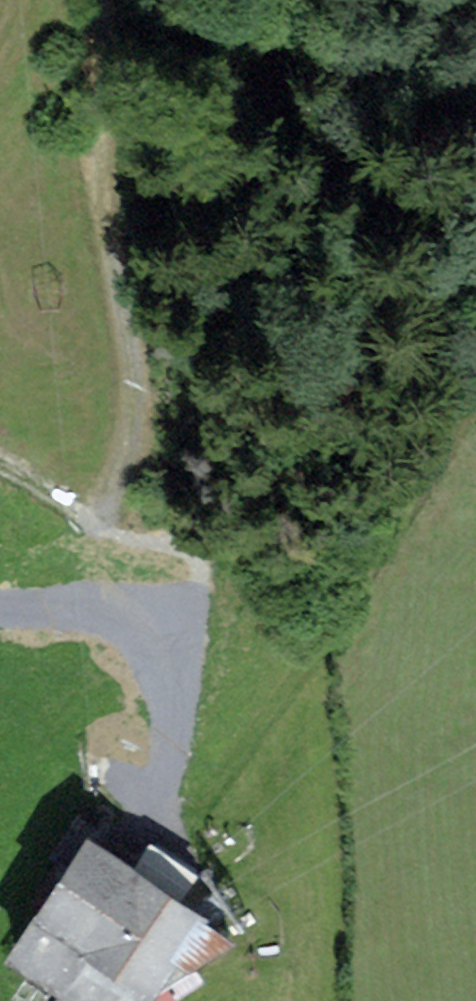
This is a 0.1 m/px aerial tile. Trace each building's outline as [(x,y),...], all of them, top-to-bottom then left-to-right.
[(76,818),(50,856),(71,868),(18,950),(69,986),(60,1000),(162,1000),(153,983),(229,936),(140,873),(136,870),(142,861),(76,818)]
